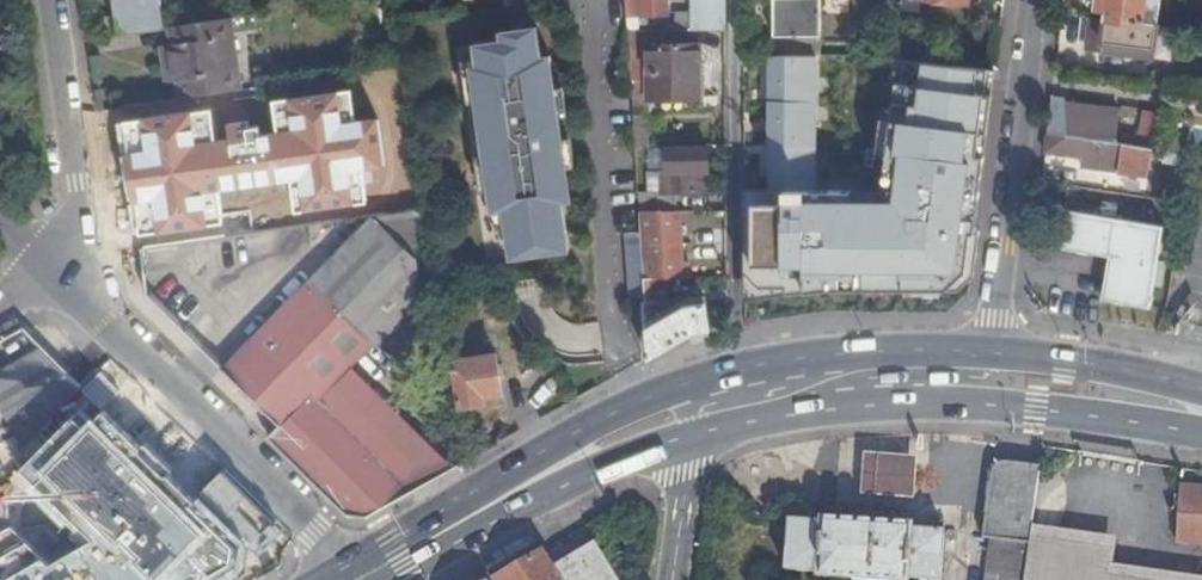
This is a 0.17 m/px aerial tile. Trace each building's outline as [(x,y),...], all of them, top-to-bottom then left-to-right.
[(107,37),(164,29),(161,0),(112,0),(114,15),(104,16),(107,37)] [(627,16),(665,15),(665,0),(626,0),(627,16)] [(690,30),(694,30),(724,31),(724,0),(689,0),(690,30)] [(772,56),(820,56),(820,0),(771,0),(772,56)] [(1155,25),(1155,24),(1141,22),(1143,8),(1157,10),(1159,0),(1105,0),(1103,19),(1155,25)] [(1156,24),(1157,10),(1143,8),(1141,22),(1156,24)] [(1103,19),(1090,17),(1086,52),(1154,61),(1155,47),(1152,47),(1155,25),(1103,19)] [(239,92),(230,22),(170,29),(172,46),(177,83),(179,100),(239,92)] [(627,30),(631,96),(648,96),(649,98),(698,98),(697,62),(697,46),(694,45),(694,30),(690,30),(627,30)] [(500,59),(471,63),(474,85),(467,86),(474,130),(482,183),(489,224),(491,243),(503,242),(510,290),(568,282),(562,234),(571,233),(566,200),(562,171),(559,147),(555,119),(550,86),(541,87),(536,45),(499,51),(500,59)] [(166,84),(177,83),(172,46),(161,47),(166,84)] [(956,94),(959,66),(923,62),(915,130),(960,134),(964,95),(956,94)] [(410,130),(402,71),(354,77),(362,136),(410,130)] [(770,103),(769,71),(755,71),(756,104),(770,103)] [(467,86),(461,87),(467,131),(474,130),(467,86)] [(205,115),(209,142),(215,141),(221,188),(217,189),(221,216),(303,204),(288,104),(205,115)] [(1050,110),(1047,134),(1115,143),(1119,113),(1064,105),(1063,111),(1050,110)] [(771,113),(771,166),(805,166),(805,113),(771,113)] [(567,146),(563,117),(555,119),(559,147),(567,146)] [(1163,134),(1144,130),(1141,146),(1167,151),(1168,145),(1161,143),(1163,134)] [(1047,134),(1045,153),(1080,158),(1080,164),(1118,169),(1118,171),(1137,174),(1141,146),(1115,143),(1047,134)] [(215,141),(209,142),(217,189),(221,188),(215,141)] [(635,171),(637,211),(675,211),(674,192),(708,192),(707,149),(665,149),(666,171),(635,171)] [(805,166),(771,166),(769,167),(769,194),(771,194),(805,194),(806,194),(806,167),(805,166)] [(574,199),(570,170),(562,171),(566,200),(574,199)] [(482,183),(475,184),(481,225),(489,224),(482,183)] [(805,194),(771,194),(771,276),(805,276),(805,194)] [(640,258),(641,279),(661,279),(686,279),(686,265),(678,264),(677,211),(675,211),(637,211),(638,236),(655,236),(655,258),(646,258),(646,252),(641,252),(641,258),(640,258)] [(1163,225),(1062,211),(1057,249),(1110,256),(1103,300),(1151,307),(1163,225)] [(423,213),(370,220),(414,264),(416,264),(430,262),(423,213)] [(414,264),(370,220),(351,239),(224,369),(282,425),(268,439),(331,500),(347,516),(366,519),(377,512),(335,441),(345,430),(317,401),(333,385),(351,366),(371,346),(421,295),(416,264),(414,264)] [(888,289),(887,314),(954,313),(955,283),(925,283),(910,283),(910,275),(892,274),(892,289),(888,289)] [(926,275),(910,275),(910,283),(925,283),(926,275)] [(641,279),(644,360),(692,333),(707,331),(704,303),(683,306),(677,309),(674,305),(667,308),(661,279),(641,279)] [(76,391),(40,348),(0,371),(0,409),(16,437),(22,447),(46,423),(54,414),(59,409),(68,400),(76,391)] [(506,394),(500,355),(453,362),(459,408),(484,404),(483,397),(506,394)] [(351,366),(333,385),(390,440),(383,428),(378,392),(351,366)] [(335,441),(377,512),(412,492),(413,479),(390,440),(333,385),(317,401),(345,430),(335,441)] [(88,396),(79,388),(76,391),(68,400),(77,409),(88,396)] [(427,484),(456,467),(378,392),(383,428),(390,440),(414,463),(427,484)] [(16,437),(0,409),(0,446),(16,437)] [(64,423),(54,414),(46,423),(55,431),(64,423)] [(414,463),(390,440),(413,479),(414,463)] [(868,454),(867,496),(921,498),(923,456),(868,454)] [(1039,468),(1004,463),(1000,464),(995,466),(992,470),(990,476),(981,538),(990,539),(984,579),(1023,579),(1025,563),(1029,536),(1039,468)] [(7,579),(13,579),(127,524),(112,494),(70,515),(53,481),(1,507),(0,505),(0,565),(7,579)] [(1173,551),(1201,553),(1201,490),(1177,488),(1173,551)] [(908,579),(921,579),(940,579),(943,530),(911,528),(911,524),(818,518),(818,522),(787,520),(784,571),(815,573),(815,577),(854,579),(908,579)] [(1118,548),(1029,536),(1025,563),(1114,575),(1118,548)] [(596,546),(595,547),(592,543),(577,552),(580,555),(572,560),(556,569),(563,579),(616,579),(596,546)] [(556,569),(572,560),(565,547),(548,557),(556,569)] [(157,550),(87,579),(170,579),(157,550)] [(556,569),(548,557),(546,553),(545,551),(496,579),(563,579),(556,569)] [(1136,578),(1135,578),(1114,575),(1025,563),(1023,579),(1136,579),(1136,578)]
